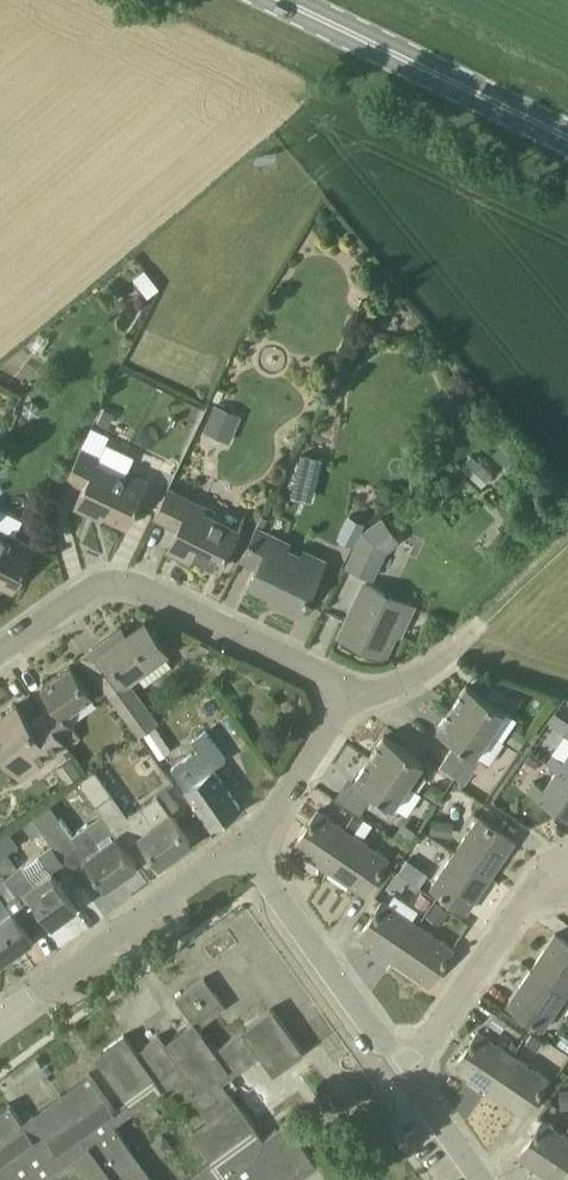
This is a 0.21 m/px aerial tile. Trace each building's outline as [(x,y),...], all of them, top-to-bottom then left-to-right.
[(473,399),(466,397),(460,401),(458,408),(462,414),(469,416),(475,412),(477,407),(473,399)] [(40,405),(33,399),(25,402),(23,410),(30,416),(38,413),(40,405)] [(241,414),(216,404),(204,431),(230,441),(241,414)] [(104,407),(98,421),(108,426),(115,412),(104,407)] [(132,453),(94,430),(87,442),(125,465),(132,453)] [(80,447),(66,477),(84,486),(74,506),(99,518),(102,513),(128,526),(140,502),(137,501),(147,480),(80,447)] [(322,457),(302,452),(290,496),(311,501),(322,457)] [(238,529),(191,506),(194,500),(168,488),(154,516),(178,528),(170,545),(183,551),(180,557),(188,560),(191,555),(219,568),(238,529)] [(257,524),(264,527),(269,517),(262,514),(257,524)] [(349,514),(338,536),(354,544),(365,522),(349,514)] [(322,566),(271,541),(274,536),(256,527),(241,558),(258,566),(250,584),(281,599),(279,604),(299,614),(322,566)] [(13,589),(34,547),(0,530),(0,583),(13,589)] [(386,550),(361,537),(348,565),(373,577),(386,550)] [(411,607),(365,585),(342,634),(384,654),(396,630),(399,632),(411,607)] [(128,678),(136,672),(144,684),(173,663),(165,652),(166,651),(145,621),(116,641),(112,635),(84,655),(141,734),(158,721),(128,678)] [(47,717),(59,734),(67,745),(79,736),(63,714),(91,694),(70,665),(43,685),(55,702),(42,711),(46,717),(47,717)] [(520,701),(494,684),(486,696),(467,684),(452,706),(490,732),(505,709),(512,714),(520,701)] [(47,717),(46,717),(33,727),(17,704),(0,716),(0,735),(0,747),(22,777),(67,745),(59,734),(47,717)] [(482,757),(476,753),(490,732),(452,706),(437,728),(456,741),(448,753),(474,770),(474,769),(481,758),(482,757)] [(549,721),(564,732),(567,727),(567,720),(556,711),(555,712),(549,721)] [(507,740),(520,748),(528,736),(516,728),(507,740)] [(223,754),(206,729),(191,740),(197,748),(170,767),(212,826),(240,806),(210,763),(223,754)] [(145,742),(164,751),(169,740),(150,731),(145,742)] [(418,768),(423,761),(384,735),(369,757),(408,783),(418,768)] [(474,770),(448,753),(439,765),(465,782),(474,770)] [(563,759),(554,753),(547,762),(557,769),(557,768),(567,776),(567,753),(563,759)] [(522,765),(533,773),(541,761),(531,754),(522,765)] [(67,782),(83,771),(72,756),(57,767),(67,782)] [(369,757),(354,779),(373,792),(365,804),(390,821),(399,809),(393,805),(408,783),(369,757)] [(487,762),(481,758),(474,769),(480,773),(487,762)] [(78,780),(101,812),(112,828),(128,816),(140,833),(160,862),(191,840),(176,820),(170,811),(169,812),(157,794),(156,793),(140,805),(127,814),(94,768),(78,780)] [(557,769),(544,787),(535,780),(528,790),(567,818),(567,776),(557,768),(557,769)] [(424,793),(437,801),(446,788),(439,784),(429,784),(424,793)] [(167,787),(157,794),(169,812),(170,811),(176,820),(185,813),(167,787)] [(353,833),(318,810),(294,845),(329,869),(353,833)] [(51,842),(60,854),(76,842),(85,854),(83,855),(105,885),(136,862),(120,839),(112,828),(101,812),(86,823),(72,833),(60,816),(43,829),(51,842)] [(515,841),(479,816),(455,851),(491,876),(515,841)] [(433,818),(431,833),(452,835),(454,821),(433,818)] [(353,833),(329,869),(364,893),(388,857),(353,833)] [(0,838),(0,854),(9,846),(1,836),(0,838)] [(74,874),(71,870),(59,855),(60,854),(51,842),(4,876),(17,894),(28,910),(37,904),(52,923),(77,905),(62,883),(74,874)] [(455,851),(431,886),(467,910),(491,876),(455,851)] [(398,870),(412,880),(421,868),(406,858),(398,870)] [(7,902),(17,894),(4,876),(0,870),(0,946),(7,955),(32,937),(7,902)] [(422,892),(415,902),(425,908),(431,899),(422,892)] [(417,924),(382,900),(358,935),(393,959),(417,924)] [(436,901),(427,916),(440,925),(450,911),(436,901)] [(417,924),(393,959),(429,983),(453,948),(417,924)] [(555,933),(531,968),(567,993),(567,991),(567,942),(555,933)] [(531,968),(507,1003),(543,1028),(561,1001),(567,1006),(567,994),(567,993),(531,968)] [(317,1164),(286,1120),(263,1137),(236,1098),(234,1099),(229,1092),(223,1083),(231,1076),(261,1055),(274,1073),(304,1052),(272,1007),(242,1029),(242,1030),(215,1049),(198,1026),(226,1007),(204,977),(176,997),(193,1021),(165,1041),(160,1034),(136,1051),(124,1034),(94,1056),(125,1099),(114,1108),(89,1073),(32,1114),(35,1119),(26,1126),(10,1103),(0,1109),(0,1179),(155,1179),(115,1122),(163,1088),(164,1089),(186,1073),(198,1089),(191,1094),(207,1118),(191,1130),(211,1159),(182,1179),(295,1179),(317,1164)] [(496,1013),(489,1023),(501,1031),(507,1021),(496,1013)] [(507,1050),(478,1030),(454,1066),(489,1089),(513,1054),(507,1050)] [(528,1037),(526,1041),(532,1045),(538,1049),(544,1039),(532,1031),(528,1037)] [(564,1034),(558,1043),(567,1050),(567,1036),(564,1034)] [(513,1054),(519,1045),(513,1041),(507,1050),(513,1054)] [(513,1054),(489,1089),(524,1113),(548,1078),(513,1054)] [(223,1083),(229,1092),(237,1086),(231,1076),(223,1083)] [(561,1107),(567,1107),(567,1088),(560,1088),(561,1107)] [(542,1119),(518,1155),(553,1179),(567,1157),(567,1137),(542,1119)] [(553,1179),(555,1179),(567,1179),(567,1157),(553,1179)]
